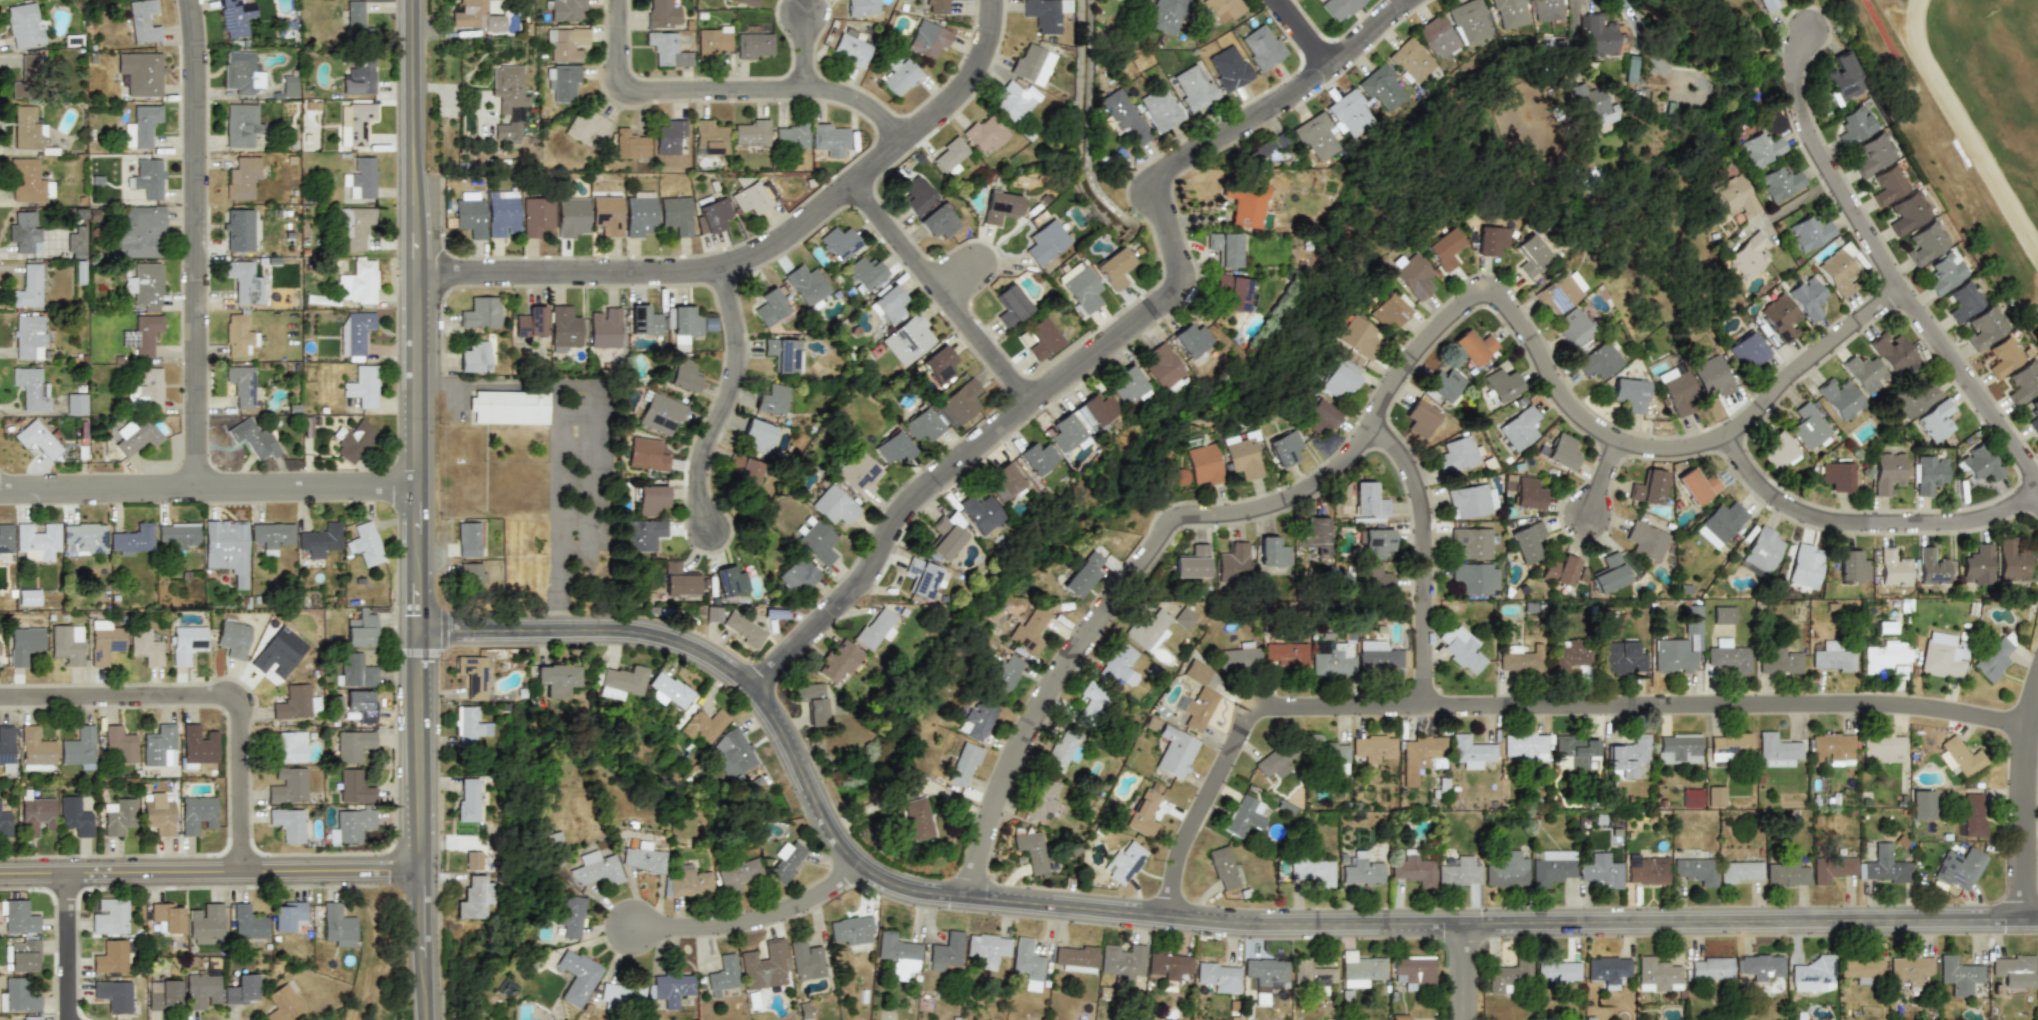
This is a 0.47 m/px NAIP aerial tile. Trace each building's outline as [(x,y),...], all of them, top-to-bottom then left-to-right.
[(133,43),(160,41),(158,20),(157,20),(155,0),(129,0),(133,43)] [(247,18),(256,17),(255,2),(240,4),(240,0),(219,0),(223,38),(249,36),(247,18)] [(346,30),(364,30),(364,0),(346,0),(346,30)] [(465,10),(450,10),(450,27),(488,27),(488,6),(499,6),(499,0),(465,0),(465,10)] [(587,0),(549,0),(548,20),(578,20),(578,11),(587,12),(587,0)] [(679,5),(671,5),(671,0),(647,0),(647,27),(679,27),(679,5)] [(757,8),(759,0),(729,0),(757,8)] [(880,0),(848,0),(849,16),(881,15),(880,0)] [(925,14),(951,14),(951,0),(925,0),(925,14)] [(1060,33),(1060,11),(1070,11),(1069,0),(1022,0),(1023,20),(1033,20),(1033,33),(1060,33)] [(1145,26),(1174,36),(1186,0),(1154,0),(1145,26)] [(1247,7),(1241,0),(1202,0),(1201,1),(1222,27),(1247,7)] [(1477,0),(1471,0),(1446,11),(1461,46),(1491,34),(1477,0)] [(1499,31),(1530,20),(1523,0),(1488,0),(1499,31)] [(1560,0),(1530,0),(1531,21),(1561,20),(1560,0)] [(1778,0),(1757,0),(1763,14),(1781,6),(1778,0)] [(5,6),(12,49),(45,44),(39,1),(5,6)] [(1604,23),(1603,12),(1578,13),(1580,51),(1592,50),(1592,56),(1618,55),(1616,23),(1604,23)] [(1435,61),(1459,48),(1440,14),(1416,27),(1435,61)] [(938,63),(952,32),(919,18),(906,48),(938,63)] [(1260,71),(1285,55),(1263,22),(1238,39),(1260,71)] [(862,44),(866,36),(844,25),(833,48),(843,53),(840,59),(862,69),(871,49),(862,44)] [(731,54),(731,26),(698,26),(698,54),(731,54)] [(588,27),(547,28),(548,62),(579,61),(579,46),(588,46),(588,27)] [(657,66),(692,66),(692,54),(680,54),(680,31),(646,31),(646,43),(657,43),(657,66)] [(736,59),(772,59),(772,33),(736,33),(736,59)] [(1437,64),(1409,35),(1386,57),(1414,86),(1437,64)] [(1055,53),(1025,43),(1023,50),(1017,48),(1008,75),(1043,87),(1055,53)] [(1206,59),(1226,93),(1252,77),(1238,54),(1232,43),(1206,59)] [(1868,90),(1849,49),(1830,58),(1835,69),(1823,74),(1838,105),(1868,90)] [(262,95),(262,72),(251,72),(252,51),(224,51),(224,87),(233,87),(233,94),(262,95)] [(117,74),(128,74),(128,96),(163,96),(163,53),(117,53),(117,74)] [(1632,83),(1637,56),(1627,55),(1622,81),(1632,83)] [(11,80),(11,97),(37,97),(38,56),(22,56),(21,81),(11,80)] [(906,58),(900,64),(893,58),(886,65),(892,71),(881,82),(896,97),(921,73),(906,58)] [(342,75),(342,95),(374,94),(374,59),(349,59),(349,75),(342,75)] [(1355,84),(1383,116),(1410,93),(1382,60),(1355,84)] [(1190,114),(1219,98),(1199,61),(1170,77),(1190,114)] [(530,105),(529,91),(521,91),(520,65),(491,65),(491,96),(500,96),(500,113),(510,113),(510,105),(530,105)] [(580,65),(547,65),(547,92),(557,92),(557,102),(580,102),(580,65)] [(297,74),(284,74),(284,96),(297,96),(297,74)] [(1001,101),(995,109),(1017,126),(1041,95),(1024,82),(1019,88),(1008,79),(994,96),(1001,101)] [(1185,119),(1167,83),(1137,98),(1155,134),(1185,119)] [(1617,119),(1612,105),(1606,107),(1599,87),(1585,92),(1582,83),(1572,86),(1587,130),(1617,119)] [(1099,98),(1118,134),(1127,129),(1136,146),(1150,139),(1121,86),(1099,98)] [(1374,120),(1354,87),(1323,106),(1344,139),(1374,120)] [(225,148),(254,148),(254,137),(265,137),(266,124),(256,124),(256,104),(226,103),(225,148)] [(350,146),(365,146),(365,124),(374,124),(374,103),(341,103),(341,135),(350,135),(350,146)] [(599,140),(610,120),(580,104),(564,133),(583,144),(589,134),(599,140)] [(1838,116),(1843,128),(1835,132),(1842,147),(1877,131),(1865,104),(1838,116)] [(162,126),(162,105),(135,105),(135,127),(124,127),(124,149),(152,149),(152,126),(162,126)] [(45,149),(45,124),(34,124),(34,106),(13,106),(13,149),(45,149)] [(1290,130),(1312,164),(1341,145),(1319,111),(1290,130)] [(992,117),(984,123),(978,116),(961,133),(983,155),(990,149),(992,151),(1009,135),(992,117)] [(516,118),(505,118),(505,127),(495,127),(495,138),(516,138),(516,118)] [(686,119),(666,119),(666,129),(656,129),(656,155),(676,155),(676,145),(686,145),(686,119)] [(728,128),(717,128),(717,119),(695,119),(695,155),(728,155),(728,128)] [(734,145),(769,145),(769,119),(734,119),(734,145)] [(775,128),(775,149),(808,149),(808,119),(796,119),(796,128),(775,128)] [(812,146),(822,146),(822,157),(846,157),(846,146),(854,146),(854,134),(848,134),(848,123),(812,123),(812,146)] [(649,158),(649,137),(628,137),(628,127),(614,127),(614,158),(649,158)] [(1738,142),(1750,169),(1786,152),(1779,137),(1769,142),(1763,130),(1738,142)] [(1898,159),(1885,131),(1855,145),(1860,157),(1851,161),(1859,177),(1898,159)] [(1288,143),(1283,133),(1247,150),(1252,160),(1288,143)] [(932,156),(948,173),(971,151),(955,134),(932,156)] [(226,199),(249,199),(249,187),(260,187),(260,156),(237,156),(237,167),(226,167),(226,199)] [(342,188),(351,188),(351,198),(375,199),(376,157),(352,156),(351,176),(342,176),(342,188)] [(11,202),(51,202),(51,179),(39,180),(38,158),(12,159),(12,175),(20,175),(20,181),(10,181),(11,202)] [(144,200),(163,200),(163,158),(136,158),(136,180),(127,180),(127,190),(144,190),(144,200)] [(1911,190),(1896,163),(1872,176),(1878,188),(1870,192),(1879,208),(1911,190)] [(1806,186),(1796,167),(1785,172),(1781,164),(1756,176),(1769,204),(1806,186)] [(1739,172),(1718,183),(1722,191),(1716,194),(1727,217),(1738,211),(1742,219),(1759,211),(1739,172)] [(908,194),(900,199),(912,215),(936,198),(920,175),(903,187),(908,194)] [(1266,182),(1222,178),(1221,197),(1232,198),(1229,227),(1268,230),(1270,213),(1263,212),(1266,182)] [(754,215),(771,205),(757,179),(730,194),(740,212),(749,207),(754,215)] [(1895,238),(1934,215),(1919,188),(1888,206),(1894,216),(1886,221),(1895,238)] [(982,224),(1003,227),(1005,217),(1017,219),(1021,195),(988,189),(982,224)] [(520,190),(489,190),(489,237),(520,237),(520,190)] [(656,236),(656,192),(626,192),(626,236),(656,236)] [(623,236),(623,196),(591,196),(591,226),(602,226),(602,236),(623,236)] [(724,217),(733,215),(727,196),(693,207),(701,235),(727,228),(724,217)] [(523,197),(523,237),(544,237),(544,227),(555,227),(555,197),(523,197)] [(558,197),(558,238),(579,237),(579,229),(583,229),(583,236),(588,236),(588,197),(558,197)] [(671,237),(691,237),(691,197),(660,197),(660,228),(671,228),(671,237)] [(455,229),(465,229),(465,240),(486,240),(486,198),(455,198),(455,229)] [(931,237),(939,231),(945,239),(962,225),(942,201),(917,221),(931,237)] [(163,205),(116,205),(116,257),(163,257),(163,205)] [(253,208),(223,208),(223,251),(253,251),(253,208)] [(365,227),(375,227),(375,208),(345,208),(345,255),(365,255),(365,227)] [(39,211),(17,211),(17,221),(7,220),(7,243),(17,243),(17,253),(39,253),(39,211)] [(1076,238),(1056,213),(1027,237),(1033,245),(1024,252),(1037,268),(1076,238)] [(1835,234),(1826,216),(1816,221),(1812,213),(1784,228),(1799,254),(1835,234)] [(1907,237),(1914,247),(1905,252),(1915,267),(1950,246),(1935,220),(1907,237)] [(66,234),(66,257),(84,257),(84,225),(75,225),(75,234),(66,234)] [(840,233),(834,225),(816,239),(835,263),(861,244),(848,227),(840,233)] [(1443,273),(1461,260),(1455,251),(1465,244),(1451,225),(1423,246),(1443,273)] [(1508,227),(1477,226),(1476,255),(1496,256),(1496,247),(1507,247),(1508,227)] [(1768,259),(1761,252),(1769,245),(1756,230),(1723,258),(1743,281),(1768,259)] [(1207,251),(1217,251),(1217,267),(1240,267),(1240,232),(1207,232),(1207,251)] [(1528,280),(1551,260),(1545,254),(1548,251),(1530,232),(1513,247),(1521,256),(1513,263),(1528,280)] [(1814,265),(1840,299),(1857,287),(1850,278),(1858,272),(1846,255),(1853,250),(1847,241),(1814,265)] [(1114,293),(1130,281),(1123,272),(1136,262),(1122,244),(1093,265),(1114,293)] [(1968,274),(1951,250),(1926,267),(1932,276),(1924,281),(1935,297),(1968,274)] [(1390,271),(1418,303),(1433,289),(1426,281),(1434,274),(1413,251),(1390,271)] [(841,270),(860,295),(887,274),(874,258),(867,264),(860,256),(841,270)] [(1053,278),(1081,319),(1105,302),(1096,289),(1101,286),(1082,258),(1053,278)] [(376,302),(376,259),(350,259),(350,272),(338,272),(339,303),(376,302)] [(262,272),(253,272),(253,261),(225,261),(225,283),(235,283),(235,305),(262,305),(262,272)] [(84,262),(75,262),(75,281),(84,281),(84,262)] [(163,262),(133,262),(133,310),(163,310),(163,262)] [(40,307),(40,263),(22,263),(22,285),(12,285),(12,307),(40,307)] [(814,266),(805,272),(799,264),(783,274),(807,312),(832,295),(814,266)] [(1827,297),(1810,273),(1785,291),(1809,323),(1826,311),(1819,303),(1827,297)] [(1226,289),(1223,310),(1246,313),(1251,278),(1219,274),(1217,287),(1226,289)] [(1551,319),(1583,294),(1571,277),(1562,284),(1557,277),(1533,295),(1551,319)] [(1952,304),(1944,309),(1954,325),(1986,304),(1969,279),(1946,294),(1952,304)] [(992,295),(1000,306),(992,312),(1006,330),(1033,309),(1011,281),(992,295)] [(907,299),(894,282),(867,301),(886,327),(904,314),(898,306),(907,299)] [(791,314),(773,285),(754,297),(761,308),(754,312),(765,330),(791,314)] [(1382,327),(1390,319),(1396,325),(1411,311),(1389,290),(1367,312),(1382,327)] [(1781,345),(1798,333),(1792,323),(1800,318),(1782,291),(1756,308),(1781,345)] [(459,307),(459,326),(498,326),(498,296),(469,296),(469,307),(459,307)] [(1966,322),(1972,332),(1964,337),(1974,353),(2010,327),(1993,303),(1966,322)] [(630,334),(662,334),(662,315),(651,315),(651,304),(630,304),(630,334)] [(545,305),(525,305),(525,316),(515,316),(515,337),(545,337),(545,305)] [(550,352),(571,352),(571,343),(581,343),(581,316),(571,316),(571,305),(550,305),(550,352)] [(692,305),(670,305),(670,344),(692,344),(692,334),(703,334),(703,315),(692,315),(692,305)] [(1593,330),(1574,306),(1558,319),(1564,326),(1556,333),(1570,349),(1593,330)] [(621,348),(621,307),(589,307),(589,348),(621,348)] [(903,368),(938,337),(915,310),(880,341),(903,368)] [(226,357),(246,357),(246,347),(250,347),(250,312),(226,312),(226,357)] [(341,355),(363,355),(363,334),(372,334),(372,312),(341,312),(341,355)] [(1333,338),(1370,361),(1381,344),(1373,339),(1378,330),(1350,312),(1333,338)] [(1036,362),(1064,342),(1043,314),(1024,328),(1033,339),(1024,345),(1036,362)] [(12,315),(12,359),(45,359),(45,315),(12,315)] [(153,336),(163,336),(163,315),(132,315),(133,327),(122,327),(122,347),(132,347),(133,359),(153,358),(153,336)] [(716,318),(703,317),(703,331),(716,331),(716,318)] [(1194,331),(1188,322),(1171,335),(1189,359),(1214,341),(1203,324),(1194,331)] [(1497,346),(1485,332),(1477,338),(1467,326),(1449,341),(1471,368),(1497,346)] [(1025,349),(1035,343),(1026,329),(1016,336),(1025,349)] [(1751,365),(1768,353),(1751,329),(1726,348),(1738,364),(1745,358),(1751,365)] [(1899,333),(1889,339),(1884,332),(1869,342),(1892,377),(1917,359),(1899,333)] [(2018,352),(2007,335),(1987,349),(1995,360),(1988,364),(1997,378),(2032,354),(2027,346),(2018,352)] [(1572,363),(1584,380),(1594,373),(1599,380),(1624,362),(1606,337),(1572,363)] [(802,374),(802,338),(764,338),(764,357),(774,357),(774,374),(802,374)] [(1151,363),(1144,368),(1165,396),(1189,378),(1162,340),(1144,353),(1151,363)] [(489,371),(489,341),(468,341),(468,351),(459,351),(459,371),(489,371)] [(940,387),(955,374),(948,366),(956,359),(942,343),(919,363),(940,387)] [(1861,359),(1855,351),(1840,363),(1864,396),(1888,379),(1870,353),(1861,359)] [(1689,366),(1702,394),(1712,390),(1715,397),(1734,388),(1718,353),(1689,366)] [(668,387),(697,393),(701,374),(693,372),(696,360),(674,356),(668,387)] [(2012,386),(2004,391),(2014,407),(2037,392),(2037,364),(2034,358),(2006,376),(2012,386)] [(1318,387),(1336,398),(1341,390),(1349,395),(1362,375),(1336,359),(1318,387)] [(1148,386),(1130,363),(1114,375),(1120,384),(1112,390),(1123,406),(1148,386)] [(1422,390),(1444,406),(1465,377),(1447,364),(1439,376),(1435,373),(1422,390)] [(376,365),(352,365),(352,381),(343,381),(343,396),(356,396),(356,407),(376,407),(376,365)] [(254,366),(226,366),(226,387),(235,387),(235,409),(253,409),(254,366)] [(1697,395),(1684,366),(1676,370),(1674,366),(1655,375),(1676,418),(1694,409),(1689,398),(1697,395)] [(38,368),(11,368),(11,389),(21,389),(21,411),(48,411),(48,378),(38,378),(38,368)] [(161,368),(138,368),(138,396),(140,396),(140,407),(161,407),(161,368)] [(1479,376),(1490,404),(1521,391),(1513,371),(1502,376),(1499,368),(1479,376)] [(953,429),(982,406),(975,397),(983,391),(971,376),(934,405),(953,429)] [(1841,423),(1864,404),(1845,379),(1837,385),(1830,376),(1814,389),(1841,423)] [(1644,413),(1647,381),(1613,377),(1611,399),(1624,401),(1623,412),(1644,413)] [(1886,397),(1901,422),(1941,396),(1930,379),(1920,386),(1916,378),(1886,397)] [(768,393),(758,390),(753,410),(782,417),(789,387),(770,382),(768,393)] [(670,426),(678,429),(687,404),(649,390),(636,423),(667,434),(670,426)] [(547,423),(547,391),(469,391),(469,423),(547,423)] [(66,414),(86,414),(86,393),(66,393),(66,414)] [(1118,409),(1108,393),(1097,401),(1093,395),(1068,412),(1083,434),(1118,409)] [(1329,430),(1341,413),(1316,395),(1304,412),(1329,430)] [(1403,414),(1412,420),(1406,428),(1425,440),(1442,415),(1414,397),(1403,414)] [(1916,418),(1933,442),(1954,427),(1948,419),(1956,413),(1945,397),(1916,418)] [(2024,419),(2034,434),(2037,432),(2037,397),(2025,405),(2032,415),(2024,419)] [(1787,427),(1807,453),(1832,434),(1807,399),(1789,412),(1796,421),(1787,427)] [(1515,452),(1538,434),(1532,426),(1541,419),(1528,403),(1496,428),(1515,452)] [(926,441),(943,428),(924,404),(901,423),(913,438),(919,433),(926,441)] [(1055,431),(1048,436),(1061,454),(1084,437),(1066,412),(1050,423),(1055,431)] [(267,426),(258,430),(250,416),(225,430),(234,447),(244,442),(256,464),(281,451),(267,426)] [(62,449),(34,417),(12,436),(25,451),(32,445),(47,462),(62,449)] [(147,417),(137,425),(132,417),(115,431),(121,439),(114,445),(123,458),(143,443),(148,451),(164,439),(147,417)] [(333,435),(340,441),(333,450),(351,465),(378,431),(360,417),(347,433),(340,426),(333,435)] [(741,437),(750,440),(747,449),(767,456),(776,427),(748,417),(741,437)] [(914,452),(897,428),(872,447),(884,463),(893,456),(898,463),(914,452)] [(1297,460),(1293,450),(1302,445),(1294,428),(1265,441),(1278,468),(1297,460)] [(1761,455),(1775,473),(1799,455),(1779,428),(1763,440),(1769,449),(1761,455)] [(1229,473),(1241,471),(1243,481),(1265,476),(1255,430),(1221,437),(1229,473)] [(1543,458),(1569,472),(1578,454),(1570,450),(1575,440),(1557,430),(1543,458)] [(1443,455),(1434,458),(1440,475),(1480,461),(1470,432),(1439,443),(1443,455)] [(667,470),(668,451),(659,450),(660,439),(633,437),(632,446),(624,446),(623,467),(667,470)] [(1988,484),(2004,473),(1982,440),(1954,459),(1971,483),(1981,476),(1988,484)] [(1048,443),(1038,449),(1032,441),(1017,452),(1034,476),(1059,459),(1048,443)] [(1186,448),(1194,488),(1223,482),(1215,442),(1186,448)] [(874,476),(880,467),(855,447),(832,476),(864,501),(880,481),(874,476)] [(763,462),(732,452),(726,471),(739,475),(735,487),(753,493),(763,462)] [(1872,453),(1872,496),(1892,496),(1892,485),(1905,485),(1905,453),(1872,453)] [(1935,486),(1945,486),(1945,455),(1912,455),(1912,496),(1935,496),(1935,486)] [(989,486),(1001,504),(1025,487),(1007,460),(990,473),(996,481),(989,486)] [(1829,492),(1851,492),(1851,462),(1818,462),(1818,482),(1829,482),(1829,492)] [(1690,510),(1721,486),(1711,473),(1703,479),(1692,464),(1669,482),(1690,510)] [(1660,505),(1666,471),(1645,467),(1642,482),(1631,479),(1628,499),(1660,505)] [(1544,490),(1534,489),(1536,478),(1515,476),(1512,507),(1542,510),(1544,490)] [(847,525),(861,510),(829,481),(808,504),(832,526),(839,518),(847,525)] [(1376,481),(1354,481),(1353,519),(1387,519),(1387,500),(1376,500),(1376,481)] [(1449,519),(1490,514),(1485,483),(1445,489),(1449,519)] [(657,515),(657,505),(667,505),(667,485),(637,485),(637,515),(657,515)] [(987,494),(978,500),(972,492),(957,503),(980,535),(1004,518),(987,494)] [(1717,501),(1693,530),(1716,550),(1748,514),(1732,501),(1726,509),(1717,501)] [(931,528),(938,536),(927,547),(942,561),(965,537),(958,529),(964,523),(950,509),(931,528)] [(838,538),(811,513),(796,529),(802,534),(795,541),(825,568),(839,553),(831,545),(838,538)] [(1298,545),(1309,545),(1309,553),(1327,553),(1327,516),(1306,516),(1306,529),(1298,529),(1298,545)] [(355,538),(345,541),(347,551),(359,548),(364,567),(384,562),(373,519),(352,525),(355,538)] [(1630,552),(1658,563),(1669,534),(1631,519),(1624,537),(1634,541),(1630,552)] [(248,589),(248,520),(204,520),(204,568),(237,568),(237,589),(248,589)] [(626,551),(656,551),(656,540),(667,540),(667,520),(626,520),(626,551)] [(1547,541),(1539,520),(1508,532),(1520,564),(1541,556),(1537,544),(1547,541)] [(341,521),(319,522),(319,532),(297,533),(298,555),(308,555),(308,566),(321,566),(321,551),(341,550),(341,521)] [(143,556),(143,546),(153,546),(153,522),(132,522),(132,532),(110,533),(110,556),(143,556)] [(479,522),(457,522),(457,551),(479,551),(479,522)] [(59,523),(16,523),(15,552),(26,552),(26,562),(49,562),(49,553),(59,553),(59,523)] [(106,523),(63,523),(63,555),(106,555),(106,523)] [(158,523),(158,547),(199,547),(199,523),(158,523)] [(294,523),(251,523),(251,545),(262,545),(262,556),(273,556),(273,546),(294,546),(294,523)] [(0,524),(0,553),(12,553),(12,524),(0,524)] [(1739,561),(1767,575),(1786,538),(1758,524),(1739,561)] [(1450,558),(1490,558),(1490,528),(1450,528),(1450,558)] [(1360,559),(1381,559),(1381,549),(1390,549),(1390,529),(1360,529),(1360,559)] [(1289,566),(1289,546),(1279,546),(1279,536),(1258,536),(1258,566),(1289,566)] [(2018,538),(1999,538),(1999,578),(2028,578),(2028,548),(2018,548),(2018,538)] [(1247,541),(1227,541),(1227,552),(1217,552),(1217,582),(1238,582),(1238,573),(1247,573),(1247,541)] [(1815,589),(1824,549),(1794,542),(1785,582),(1815,589)] [(1990,584),(1990,543),(1971,543),(1971,553),(1960,553),(1960,584),(1990,584)] [(1208,544),(1194,544),(1194,553),(1173,553),(1173,578),(1208,578),(1208,544)] [(1917,584),(1947,584),(1947,557),(1936,557),(1936,546),(1917,546),(1917,584)] [(1908,579),(1908,557),(1892,557),(1892,548),(1878,548),(1878,579),(1908,579)] [(1096,566),(1102,558),(1091,549),(1060,585),(1077,600),(1102,571),(1096,566)] [(1836,580),(1867,580),(1867,559),(1856,559),(1856,550),(1836,550),(1836,580)] [(1600,558),(1605,568),(1590,575),(1598,595),(1630,581),(1616,551),(1600,558)] [(1540,578),(1569,587),(1578,558),(1561,553),(1558,561),(1546,557),(1540,578)] [(819,573),(797,554),(775,579),(789,592),(797,583),(805,589),(819,573)] [(945,569),(910,558),(906,572),(914,575),(908,593),(934,601),(945,569)] [(663,595),(698,595),(698,571),(682,571),(682,560),(663,560),(663,595)] [(481,562),(460,562),(460,592),(481,592),(481,562)] [(1381,563),(1362,563),(1362,587),(1390,587),(1390,573),(1381,573),(1381,563)] [(1449,583),(1459,583),(1459,594),(1496,594),(1496,563),(1449,563),(1449,583)] [(714,568),(719,598),(749,592),(746,572),(735,573),(733,565),(714,568)] [(17,605),(39,605),(39,589),(17,589),(17,605)] [(877,639),(882,642),(898,617),(876,603),(853,639),(870,650),(877,639)] [(1055,619),(1036,603),(1009,635),(1028,651),(1055,619)] [(1186,631),(1197,616),(1183,605),(1172,620),(1186,631)] [(1683,634),(1700,634),(1700,605),(1683,605),(1683,634)] [(706,622),(720,622),(720,606),(706,606),(706,622)] [(1733,606),(1711,606),(1711,624),(1733,624),(1733,606)] [(376,646),(376,615),(366,615),(366,607),(357,607),(357,617),(346,617),(346,646),(376,646)] [(767,633),(732,607),(719,624),(754,650),(767,633)] [(1134,619),(1123,634),(1146,652),(1172,618),(1158,607),(1143,626),(1134,619)] [(251,625),(221,618),(215,643),(226,646),(223,656),(243,660),(251,625)] [(91,666),(102,666),(102,652),(125,652),(125,630),(114,630),(114,620),(91,620),(91,666)] [(1467,643),(1469,641),(1451,623),(1433,641),(1442,650),(1443,649),(1469,675),(1483,660),(1467,643)] [(83,666),(83,625),(51,625),(51,655),(61,655),(61,666),(83,666)] [(206,655),(206,626),(172,626),(172,666),(191,666),(191,655),(206,655)] [(9,627),(9,666),(20,666),(20,656),(44,656),(44,627),(9,627)] [(162,666),(163,638),(151,638),(151,628),(131,628),(131,656),(142,656),(141,666),(162,666)] [(2010,660),(2003,654),(2015,641),(2003,630),(1969,665),(1988,684),(2010,660)] [(301,655),(274,632),(249,662),(265,675),(271,668),(282,677),(301,655)] [(1918,673),(1960,679),(1963,659),(1953,658),(1955,636),(1923,632),(1918,673)] [(863,656),(843,637),(813,668),(833,687),(863,656)] [(1705,647),(1705,666),(1727,665),(1727,675),(1749,675),(1748,647),(1727,647),(1727,637),(1715,637),(1715,647),(1705,647)] [(1653,673),(1696,673),(1696,649),(1685,649),(1685,638),(1653,638),(1653,673)] [(1861,674),(1882,674),(1882,664),(1904,664),(1904,644),(1894,645),(1894,638),(1881,638),(1881,646),(1861,646),(1861,674)] [(1096,675),(1112,685),(1116,677),(1132,687),(1139,676),(1130,671),(1141,653),(1118,639),(1096,675)] [(1400,649),(1387,649),(1387,639),(1357,639),(1357,668),(1400,668),(1400,649)] [(1551,669),(1587,669),(1587,647),(1579,647),(1579,639),(1551,639),(1551,669)] [(1840,639),(1820,639),(1820,650),(1809,650),(1809,671),(1853,671),(1853,650),(1840,650),(1840,639)] [(1258,642),(1238,642),(1238,650),(1217,650),(1218,668),(1258,668),(1258,642)] [(1310,675),(1353,675),(1353,642),(1331,642),(1331,653),(1310,653),(1310,675)] [(1263,665),(1306,665),(1306,643),(1263,643),(1263,665)] [(1497,671),(1539,672),(1539,645),(1530,645),(1530,653),(1518,652),(1518,645),(1497,645),(1497,671)] [(1645,673),(1645,654),(1634,654),(1634,645),(1613,645),(1613,653),(1601,653),(1601,673),(1645,673)] [(1800,674),(1800,648),(1767,648),(1767,657),(1757,657),(1757,674),(1800,674)] [(366,652),(344,652),(344,675),(335,675),(335,686),(377,686),(377,664),(366,664),(366,652)] [(1006,696),(1025,662),(1007,653),(1002,661),(992,655),(984,669),(993,675),(987,686),(1006,696)] [(486,700),(486,656),(456,656),(456,677),(467,677),(467,700),(486,700)] [(1200,734),(1220,695),(1203,686),(1212,669),(1190,658),(1181,675),(1200,685),(1190,702),(1182,697),(1175,709),(1185,715),(1181,724),(1200,734)] [(596,695),(621,702),(624,692),(640,696),(648,667),(628,662),(626,673),(603,667),(596,695)] [(578,664),(536,664),(536,686),(547,686),(547,699),(568,699),(568,688),(578,688),(578,664)] [(680,711),(693,692),(658,668),(645,687),(680,711)] [(1113,697),(1090,680),(1079,696),(1086,701),(1075,716),(1090,727),(1113,697)] [(826,726),(823,682),(794,685),(796,705),(807,704),(808,727),(826,726)] [(272,719),(318,717),(317,693),(309,694),(308,683),(282,685),(283,699),(271,700),(272,719)] [(376,690),(346,690),(346,712),(355,712),(355,723),(376,723),(376,690)] [(959,731),(981,741),(1000,703),(978,692),(959,731)] [(707,714),(700,707),(679,727),(694,742),(702,734),(708,741),(731,718),(717,705),(707,714)] [(456,744),(475,744),(475,735),(490,735),(490,724),(479,724),(479,706),(456,706),(456,744)] [(143,734),(143,766),(174,766),(174,723),(154,723),(154,734),(143,734)] [(199,724),(180,723),(179,765),(217,766),(217,734),(199,734),(199,724)] [(1201,741),(1163,723),(1159,733),(1167,737),(1152,768),(1182,782),(1201,741)] [(125,724),(104,724),(104,752),(114,752),(114,762),(135,762),(135,734),(125,734),(125,724)] [(0,726),(0,764),(0,773),(13,772),(13,725),(0,726)] [(20,770),(55,770),(55,735),(42,735),(42,725),(20,725),(20,770)] [(94,770),(94,725),(72,725),(72,735),(60,735),(60,761),(70,761),(70,770),(94,770)] [(707,743),(728,780),(759,762),(738,725),(707,743)] [(1043,765),(1060,773),(1068,757),(1076,760),(1081,749),(1074,746),(1080,734),(1060,725),(1043,765)] [(305,762),(305,731),(277,731),(277,762),(305,762)] [(336,764),(365,764),(365,742),(375,742),(375,731),(336,731),(336,764)] [(1546,761),(1546,731),(1502,732),(1502,761),(1546,761)] [(1758,731),(1758,767),(1792,767),(1792,757),(1802,757),(1802,741),(1779,741),(1779,731),(1758,731)] [(1987,763),(1977,746),(1968,752),(1956,732),(1938,743),(1951,763),(1946,766),(1951,774),(1958,769),(1963,777),(1987,763)] [(1648,733),(1627,733),(1628,744),(1606,744),(1607,770),(1617,770),(1617,780),(1638,780),(1638,761),(1649,761),(1648,733)] [(1853,733),(1812,734),(1812,764),(1854,763),(1853,733)] [(1861,733),(1861,762),(1904,762),(1904,733),(1861,733)] [(1347,774),(1347,743),(1321,743),(1321,734),(1304,734),(1305,763),(1323,763),(1323,774),(1347,774)] [(1452,734),(1452,760),(1461,760),(1461,769),(1483,770),(1483,761),(1494,761),(1494,743),(1471,743),(1472,734),(1452,734)] [(1699,734),(1656,734),(1656,763),(1699,763),(1699,734)] [(1709,734),(1709,761),(1730,761),(1730,751),(1750,751),(1750,734),(1709,734)] [(1389,763),(1389,735),(1351,735),(1351,763),(1389,763)] [(1596,736),(1577,736),(1577,735),(1554,735),(1553,756),(1565,756),(1565,769),(1587,769),(1587,760),(1596,760),(1596,736)] [(1401,786),(1415,786),(1416,767),(1442,767),(1442,737),(1402,737),(1401,786)] [(983,749),(963,740),(945,781),(966,789),(983,749)] [(1252,764),(1264,780),(1272,773),(1276,778),(1294,765),(1278,744),(1252,764)] [(306,802),(306,767),(276,767),(276,786),(267,786),(267,802),(306,802)] [(374,803),(374,788),(364,788),(364,768),(339,768),(339,803),(374,803)] [(1061,784),(1039,775),(1027,801),(1020,798),(1013,814),(1041,826),(1046,815),(1057,819),(1062,806),(1053,802),(1061,784)] [(478,778),(457,778),(457,821),(479,820),(478,778)] [(1126,826),(1149,837),(1158,818),(1150,815),(1162,788),(1146,781),(1126,826)] [(1707,805),(1724,805),(1724,786),(1707,786),(1707,805)] [(1701,808),(1701,788),(1681,788),(1681,808),(1701,808)] [(56,799),(30,799),(30,789),(21,790),(22,837),(38,837),(38,827),(56,827),(56,799)] [(174,802),(163,803),(163,791),(151,792),(151,801),(143,801),(144,826),(153,826),(153,836),(174,836),(174,802)] [(1241,839),(1247,828),(1257,832),(1266,814),(1260,811),(1264,803),(1239,792),(1221,830),(1241,839)] [(1963,836),(1985,836),(1985,793),(1963,793),(1963,836)] [(91,836),(91,807),(81,807),(80,795),(59,796),(60,827),(71,826),(71,837),(91,836)] [(901,801),(910,841),(934,835),(924,795),(901,801)] [(216,797),(182,797),(182,836),(195,836),(195,826),(216,826),(216,797)] [(11,837),(11,798),(0,798),(0,837),(11,837)] [(136,798),(114,798),(114,808),(104,808),(104,836),(124,836),(124,826),(136,826),(136,798)] [(303,809),(267,809),(267,820),(279,820),(279,843),(303,843),(303,809)] [(374,809),(338,809),(338,828),(329,828),(329,844),(363,845),(363,829),(374,829),(374,809)] [(1047,873),(1041,831),(1012,835),(1015,855),(1025,853),(1028,876),(1047,873)] [(1101,870),(1121,887),(1149,854),(1128,837),(1101,870)] [(623,849),(621,870),(664,872),(665,852),(654,852),(654,841),(634,840),(634,849),(623,849)] [(783,886),(809,851),(795,840),(790,846),(786,843),(765,873),(783,886)] [(1890,842),(1875,842),(1875,862),(1859,862),(1859,882),(1910,882),(1910,862),(1890,862),(1890,842)] [(1221,891),(1241,884),(1228,844),(1207,851),(1221,891)] [(1965,855),(1946,846),(1931,878),(1968,896),(1987,856),(1969,847),(1965,855)] [(1391,877),(1415,877),(1415,887),(1433,887),(1433,858),(1414,858),(1414,848),(1401,848),(1401,859),(1391,859),(1391,877)] [(614,853),(602,857),(599,849),(577,856),(581,867),(569,870),(575,887),(604,878),(607,886),(623,881),(614,853)] [(1382,861),(1362,861),(1362,850),(1351,851),(1351,862),(1341,862),(1341,884),(1382,884),(1382,861)] [(1518,850),(1505,850),(1505,862),(1484,861),(1484,886),(1527,886),(1527,859),(1518,859),(1518,850)] [(1532,888),(1552,888),(1552,878),(1574,878),(1574,850),(1532,850),(1532,888)] [(487,869),(487,851),(465,851),(465,869),(487,869)] [(1611,852),(1589,852),(1589,863),(1579,862),(1579,878),(1599,878),(1599,888),(1621,888),(1622,863),(1611,863),(1611,852)] [(1668,884),(1668,864),(1650,864),(1650,853),(1626,853),(1626,884),(1668,884)] [(1469,865),(1469,856),(1457,855),(1457,866),(1437,865),(1437,885),(1480,885),(1480,865),(1469,865)] [(762,874),(757,857),(716,868),(724,895),(742,890),(739,881),(762,874)] [(1314,878),(1314,887),(1333,887),(1333,857),(1290,857),(1290,878),(1314,878)] [(1813,884),(1834,884),(1834,874),(1856,874),(1856,857),(1813,857),(1813,884)] [(1695,886),(1715,887),(1716,858),(1673,858),(1673,877),(1695,877),(1695,886)] [(1765,885),(1809,885),(1809,868),(1798,868),(1798,859),(1765,859),(1765,885)] [(1719,862),(1719,884),(1762,884),(1762,862),(1719,862)] [(711,872),(692,873),(691,864),(680,865),(681,877),(663,878),(664,897),(712,895),(711,872)] [(456,917),(487,917),(487,875),(467,875),(467,897),(456,897),(456,917)] [(578,940),(586,898),(563,893),(556,925),(563,927),(562,937),(578,940)] [(91,933),(127,933),(127,898),(100,898),(100,909),(91,909),(91,933)] [(38,911),(28,911),(28,899),(0,899),(1,933),(39,933),(38,911)] [(273,932),(294,932),(294,921),(305,921),(305,901),(273,901),(273,932)] [(354,946),(354,912),(343,912),(343,901),(323,901),(323,943),(332,943),(332,946),(354,946)] [(183,933),(183,902),(149,902),(149,923),(162,923),(162,933),(183,933)] [(223,902),(198,902),(198,911),(188,911),(188,943),(213,943),(213,936),(223,936),(223,902)] [(267,938),(267,913),(245,913),(245,902),(233,902),(233,938),(267,938)] [(841,938),(842,945),(874,942),(871,915),(828,920),(830,939),(841,938)] [(928,970),(948,971),(949,962),(960,962),(962,931),(942,929),(941,943),(929,942),(928,970)] [(918,970),(920,945),(899,943),(900,932),(879,930),(876,959),(889,960),(888,979),(907,980),(908,970),(918,970)] [(985,970),(997,970),(998,959),(1009,959),(1010,936),(967,934),(966,958),(985,959),(985,970)] [(1041,991),(1044,958),(1035,957),(1036,938),(1015,936),(1012,968),(1022,969),(1020,989),(1041,991)] [(744,991),(790,984),(783,937),(760,941),(761,950),(739,953),(744,991)] [(788,941),(795,981),(824,976),(819,946),(808,948),(807,938),(788,941)] [(6,971),(39,971),(39,939),(6,939),(6,971)] [(91,950),(91,973),(125,973),(125,950),(132,950),(132,939),(102,939),(102,950),(91,950)] [(1145,944),(1101,942),(1100,973),(1120,974),(1119,986),(1142,988),(1145,944)] [(1053,970),(1095,972),(1097,946),(1055,943),(1053,970)] [(561,999),(580,1009),(604,966),(566,945),(556,964),(574,973),(561,999)] [(1353,950),(1341,950),(1342,987),(1365,987),(1365,979),(1384,978),(1384,959),(1353,959),(1353,950)] [(706,970),(708,990),(739,986),(735,953),(715,955),(717,968),(706,970)] [(1190,972),(1191,955),(1148,953),(1147,978),(1180,979),(1180,971),(1190,972)] [(1741,954),(1741,973),(1751,973),(1751,980),(1782,980),(1782,954),(1741,954)] [(1789,991),(1832,991),(1832,954),(1810,954),(1810,964),(1789,964),(1789,991)] [(1960,954),(1939,954),(1939,986),(1949,986),(1949,996),(1971,996),(1971,986),(1982,986),(1982,965),(1960,965),(1960,954)] [(2001,987),(2034,987),(2034,954),(1990,954),(1990,976),(2001,976),(2001,987)] [(1403,990),(1434,990),(1434,955),(1392,956),(1393,980),(1403,980),(1403,990)] [(1659,955),(1637,955),(1637,991),(1680,991),(1680,965),(1659,965),(1659,955)] [(1888,957),(1889,980),(1908,980),(1908,991),(1922,991),(1921,976),(1932,976),(1931,955),(1888,957)] [(1882,956),(1838,956),(1838,977),(1882,977),(1882,956)] [(1293,987),(1335,987),(1335,967),(1313,967),(1312,957),(1293,957),(1293,987)] [(1587,957),(1587,980),(1608,980),(1608,991),(1620,991),(1620,980),(1630,980),(1630,957),(1587,957)] [(1730,980),(1730,957),(1689,957),(1689,980),(1730,980)] [(1286,959),(1244,959),(1244,979),(1255,979),(1255,991),(1266,991),(1266,981),(1286,981),(1286,959)] [(1488,993),(1509,993),(1509,982),(1530,982),(1530,959),(1512,959),(1512,967),(1487,967),(1488,993)] [(1537,982),(1579,982),(1579,960),(1538,960),(1537,982)] [(1216,991),(1239,992),(1239,963),(1196,962),(1196,982),(1216,982),(1216,991)] [(693,971),(651,971),(651,999),(663,999),(663,1009),(676,1009),(676,998),(693,998),(693,971)] [(256,1004),(256,973),(234,973),(234,984),(223,984),(223,1004),(256,1004)] [(185,1009),(209,1009),(209,1004),(220,1004),(220,974),(185,974),(185,1009)] [(40,1011),(40,998),(30,998),(30,976),(7,976),(7,987),(0,987),(0,1011),(40,1011)] [(625,983),(600,982),(600,1001),(644,1002),(644,978),(625,977),(625,983)] [(301,1010),(294,999),(300,996),(290,979),(263,995),(270,1005),(259,1012),(263,1019),(285,1019),(301,1010)] [(130,980),(92,980),(92,1002),(103,1002),(103,1013),(130,1013),(130,980)] [(147,1009),(179,1009),(179,980),(147,980),(147,1009)]
